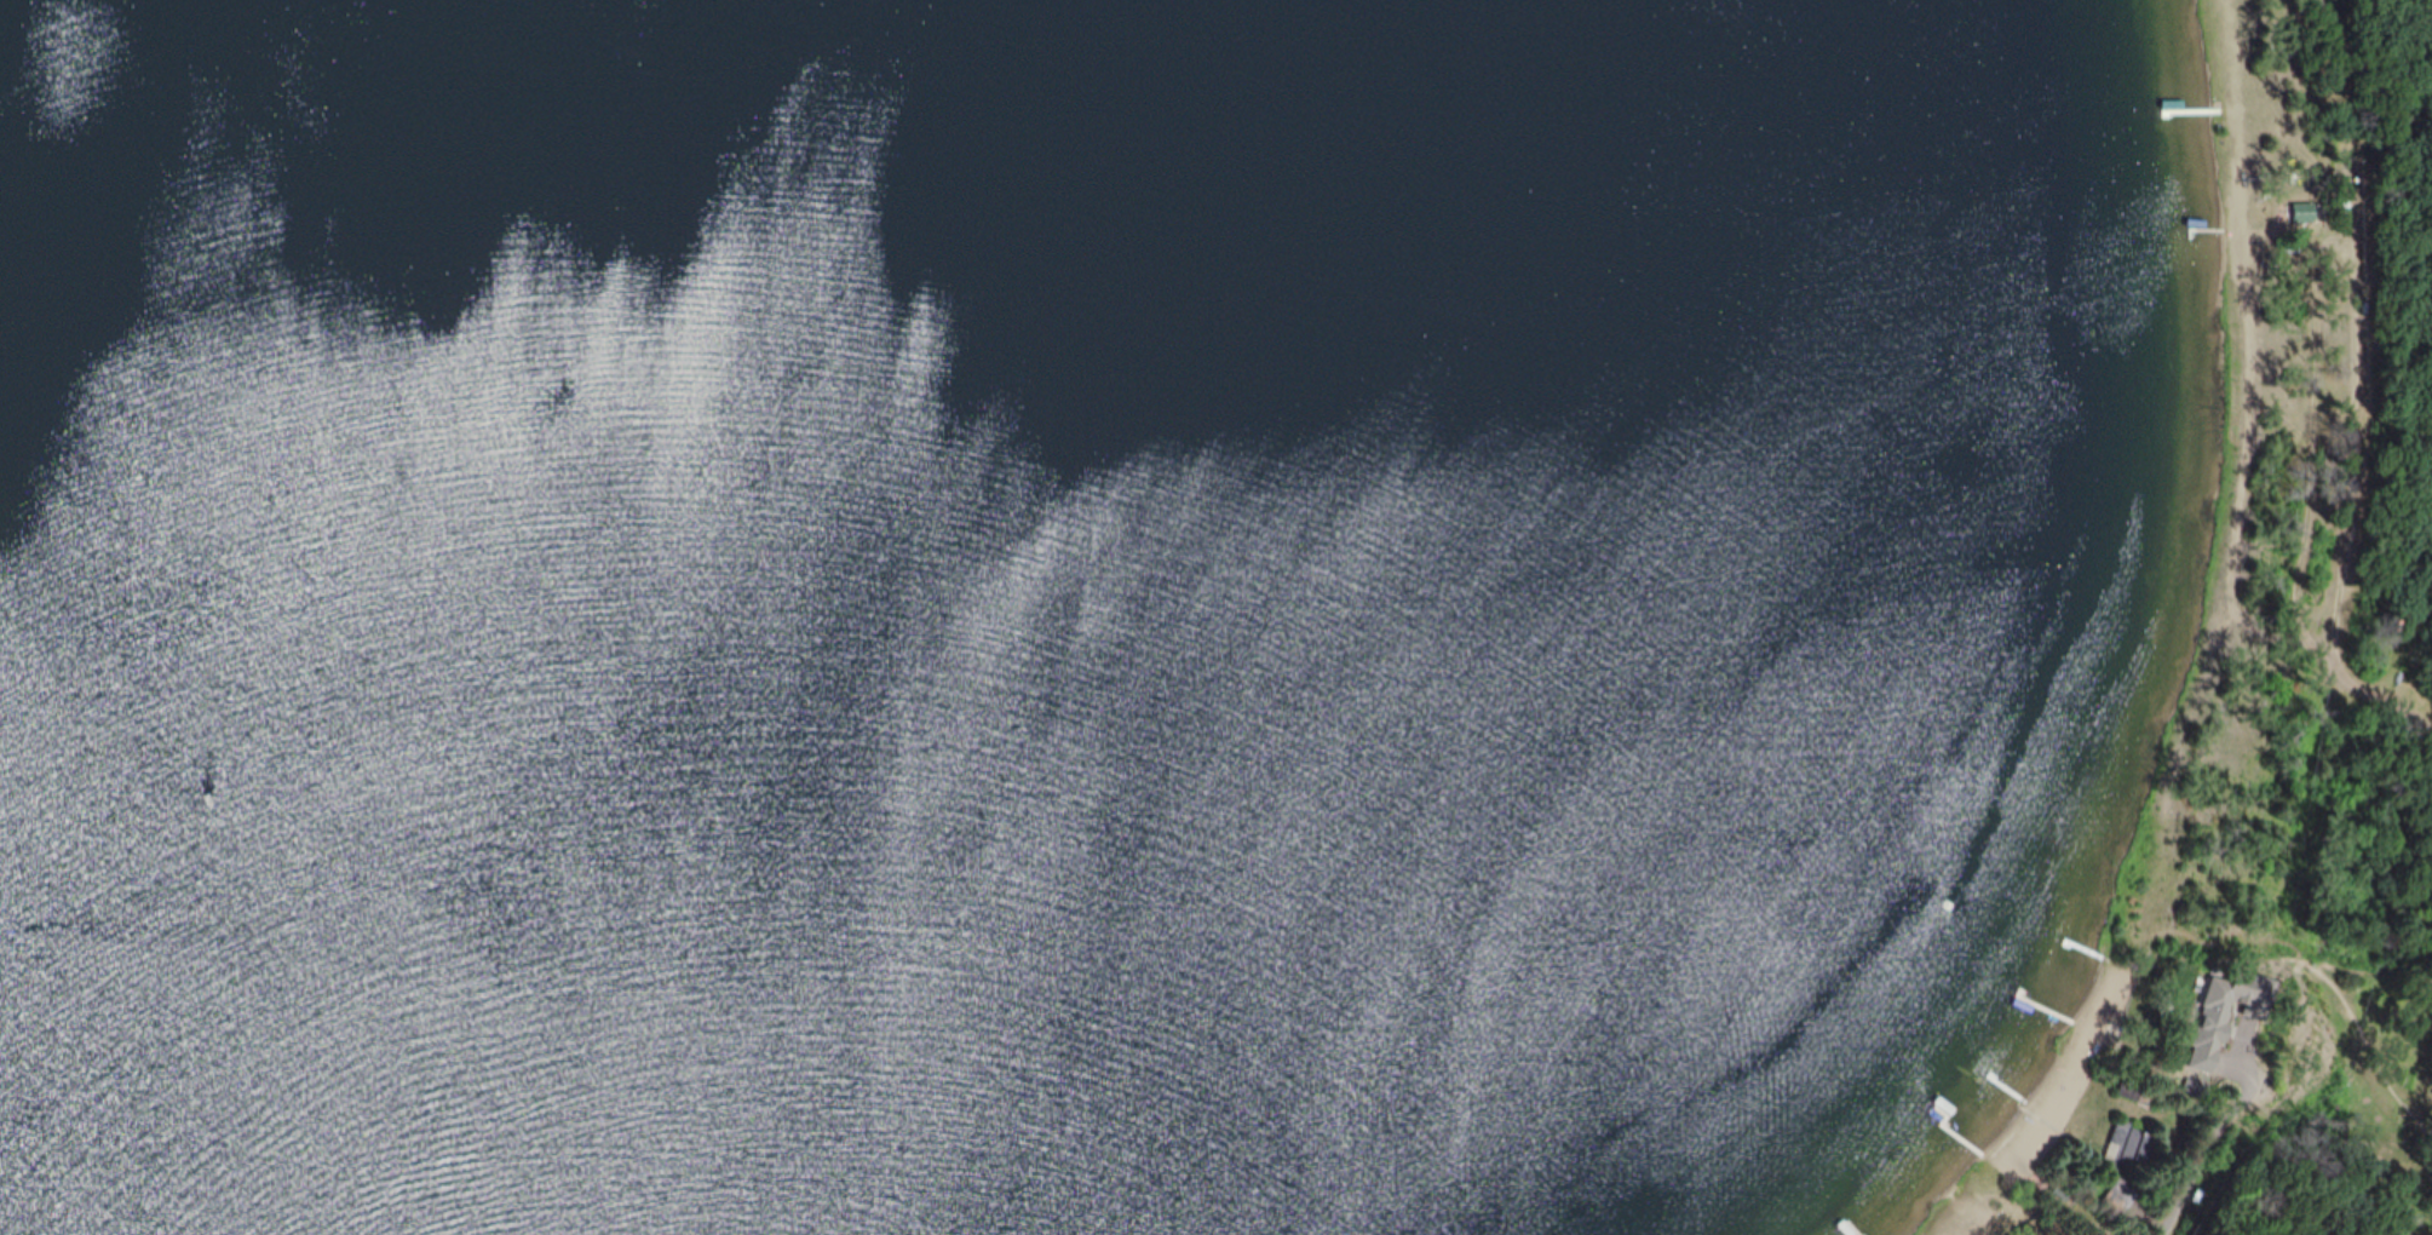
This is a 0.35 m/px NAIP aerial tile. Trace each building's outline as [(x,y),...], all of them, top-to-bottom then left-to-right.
[(2292,202),(2292,220),(2314,220),(2314,202),(2292,202)] [(2254,1016),(2267,981),(2218,963),(2202,1006),(2225,1014),(2230,999),(2246,1004),(2243,1012),(2254,1016)] [(2142,1169),(2155,1131),(2117,1119),(2105,1157),(2142,1169)] [(2098,1199),(2118,1216),(2136,1193),(2117,1177),(2098,1199)]
